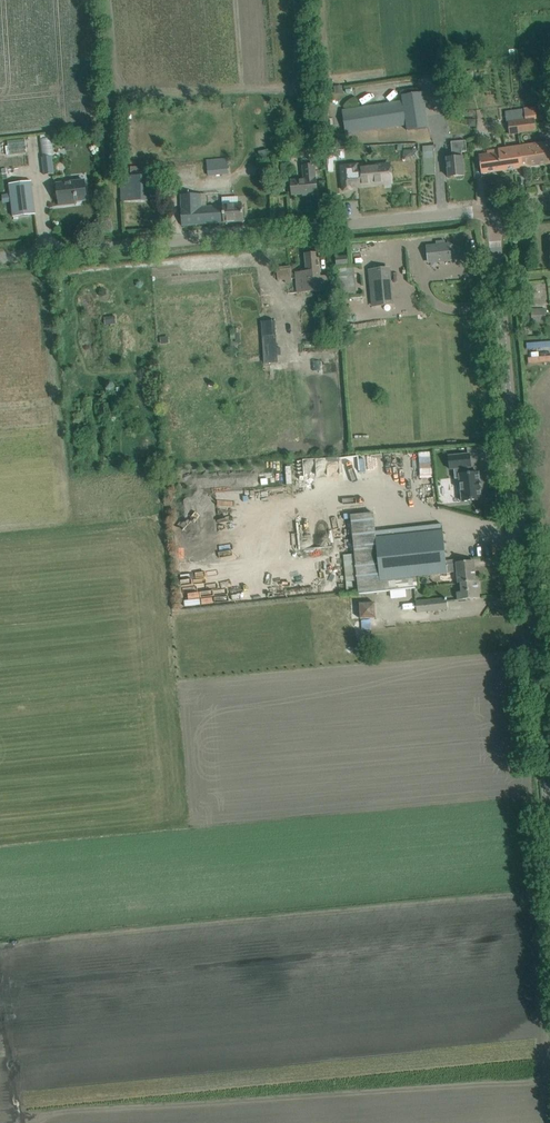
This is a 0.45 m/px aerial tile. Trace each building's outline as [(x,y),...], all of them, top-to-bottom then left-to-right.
[(466,69),(458,70),(459,83),(467,83),(466,69)] [(402,101),(342,110),(346,134),(406,125),(407,131),(429,127),(424,92),(402,96),(402,101)] [(514,122),(509,122),(510,134),(536,130),(535,119),(535,118),(537,118),(536,107),(533,107),(524,108),(525,120),(514,122)] [(30,152),(29,139),(9,140),(10,153),(30,152)] [(467,152),(466,141),(452,142),(453,158),(447,158),(449,177),(465,176),(462,152),(467,152)] [(540,143),(521,146),(524,168),(549,164),(549,142),(540,143)] [(423,147),(423,148),(423,151),(424,174),(435,173),(434,146),(423,147)] [(505,171),(524,168),(521,146),(502,149),(505,171)] [(338,161),(337,147),(328,148),(329,173),(335,172),(335,161),(338,161)] [(505,171),(502,149),(496,150),(496,153),(479,155),(482,174),(505,171)] [(54,174),(52,156),(42,157),(44,175),(54,174)] [(209,177),(230,174),(227,158),(207,160),(209,177)] [(257,175),(271,175),(271,164),(257,164),(257,175)] [(391,175),(390,164),(363,167),(364,176),(351,177),(350,170),(341,171),(343,190),(352,189),(352,186),(384,183),(383,176),(391,175)] [(291,181),(292,184),(293,195),(317,193),(316,179),(315,179),(315,176),(316,176),(315,165),(301,166),(303,180),(291,181)] [(120,179),(120,202),(144,202),(144,179),(120,179)] [(87,200),(84,180),(57,183),(60,205),(70,204),(70,202),(87,200)] [(15,216),(39,214),(36,181),(11,183),(15,216)] [(4,194),(5,202),(13,201),(12,193),(4,194)] [(206,193),(201,194),(181,195),(182,225),(244,222),(243,204),(206,206),(206,193)] [(449,244),(427,247),(429,260),(438,259),(439,261),(451,260),(449,244)] [(320,277),(318,253),(306,254),(307,271),(296,273),(297,279),(320,277)] [(347,256),(336,257),(337,266),(348,265),(347,256)] [(388,266),(369,268),(373,306),(392,304),(388,266)] [(274,274),(275,278),(278,278),(278,280),(285,280),(286,283),(292,282),(291,279),(292,279),(291,267),(277,269),(277,273),(274,274)] [(357,268),(341,268),(340,295),(357,295),(357,268)] [(320,277),(297,279),(298,293),(329,290),(328,276),(320,277)] [(531,311),(526,312),(526,321),(532,321),(532,323),(546,322),(546,308),(531,308),(531,311)] [(275,320),(262,321),(265,364),(278,363),(275,320)] [(479,469),(479,450),(452,451),(453,469),(479,469)] [(421,469),(436,468),(435,452),(421,452),(421,469)] [(306,474),(319,473),(318,458),(298,459),(299,470),(306,470),(306,474)] [(464,503),(480,502),(479,473),(464,474),(464,503)] [(496,515),(504,515),(503,501),(495,502),(496,515)] [(447,573),(442,524),(375,531),(373,512),(351,514),(360,594),(419,588),(418,576),(447,573)] [(448,560),(446,561),(447,573),(457,572),(459,584),(461,583),(476,582),(476,581),(474,561),(456,562),(457,563),(448,564),(448,560)] [(478,582),(476,582),(461,583),(462,592),(457,593),(458,600),(480,598),(478,582)] [(448,609),(447,598),(416,602),(417,613),(448,609)] [(360,604),(361,620),(376,619),(375,603),(360,604)]
